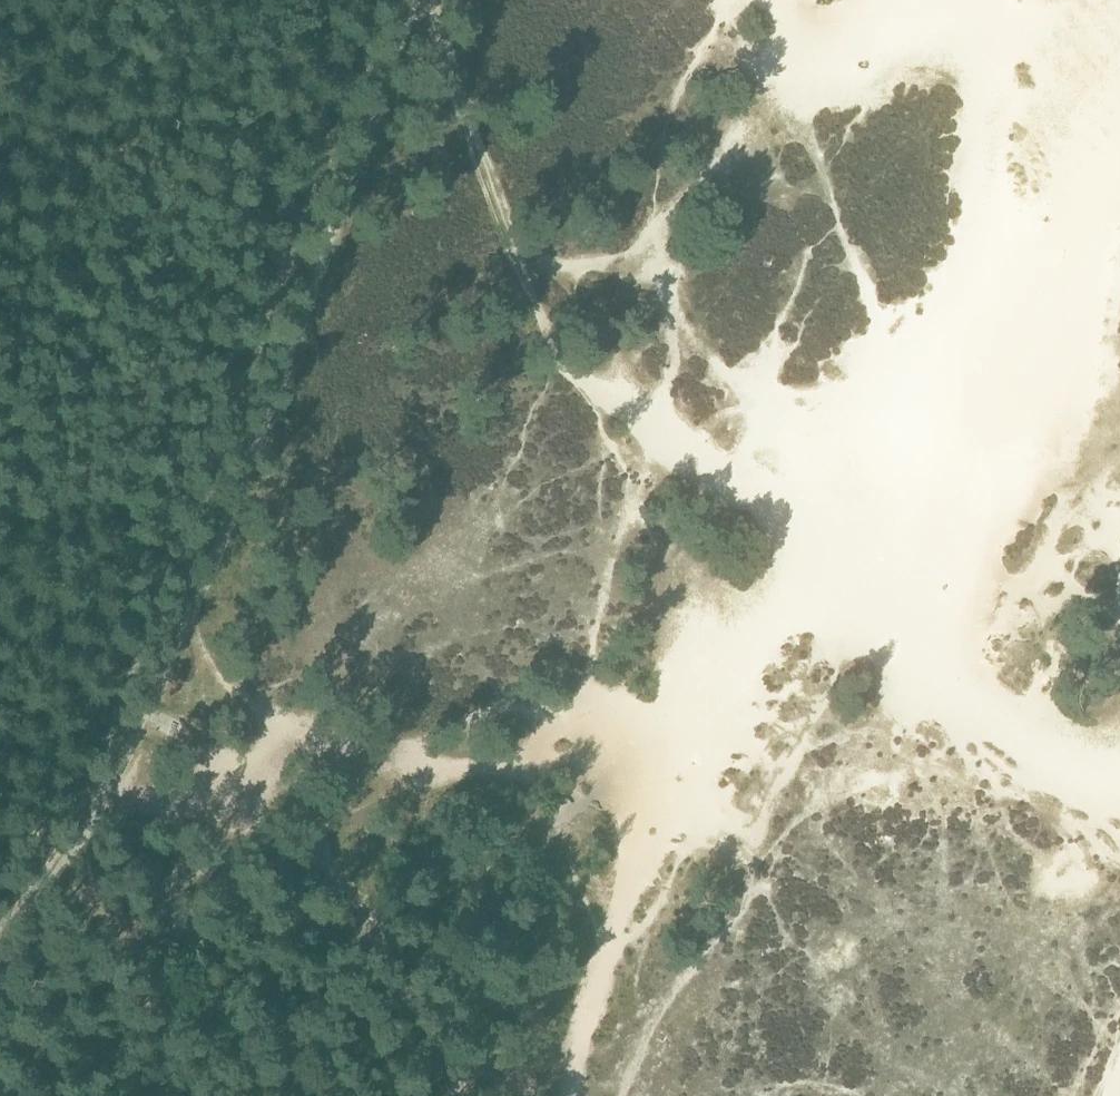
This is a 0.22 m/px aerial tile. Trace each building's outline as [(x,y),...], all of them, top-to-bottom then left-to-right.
[(565,794),(551,806),(559,816),(573,803),(565,794)] [(171,931),(165,921),(149,930),(156,941),(171,931)]
